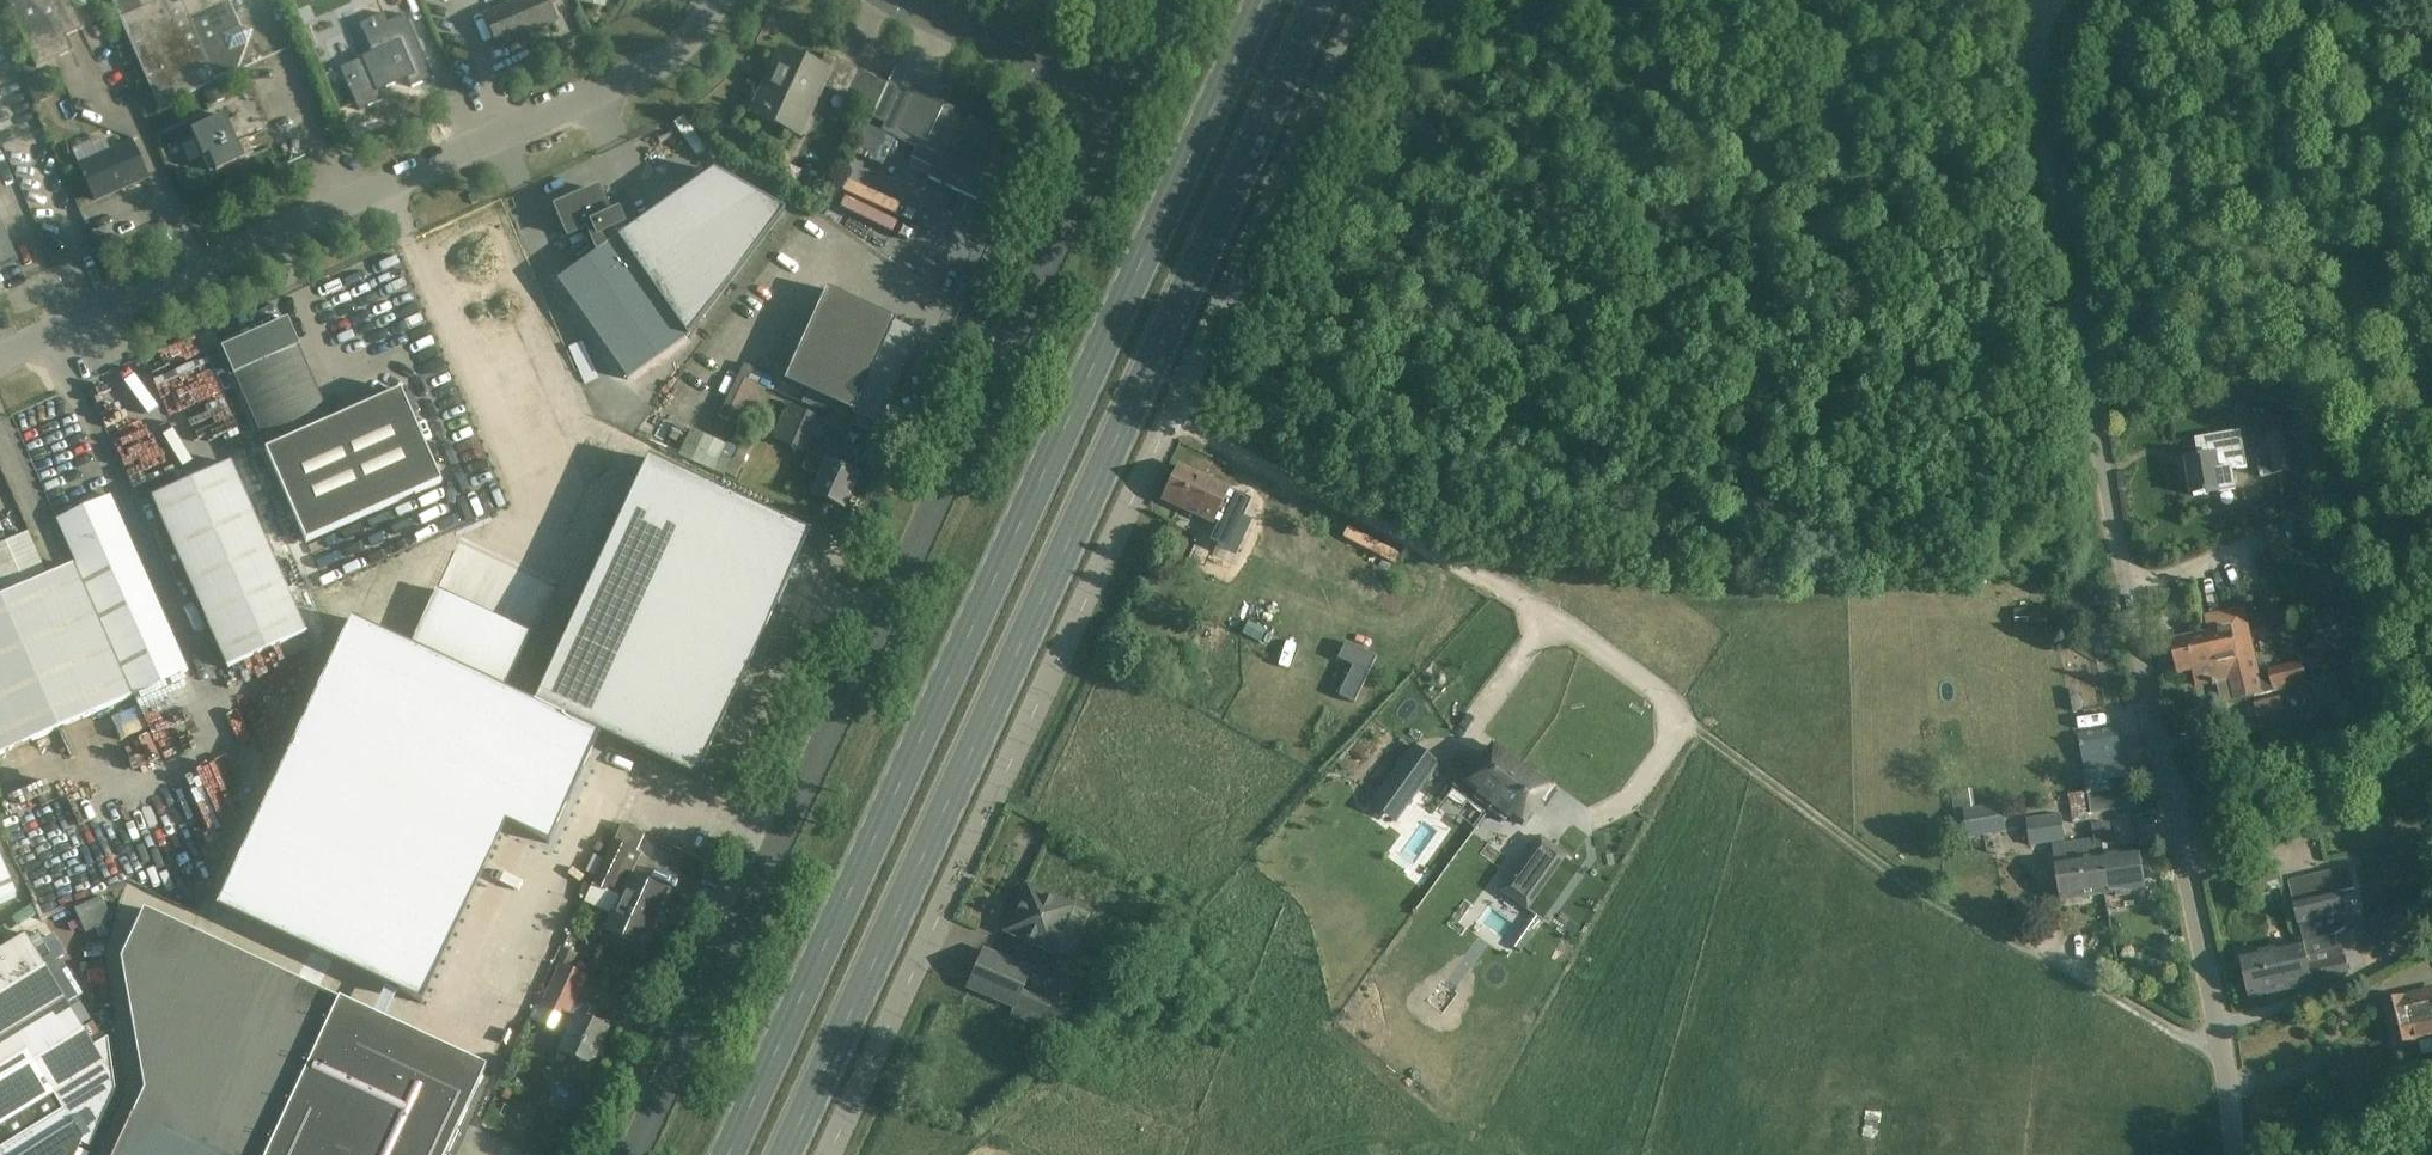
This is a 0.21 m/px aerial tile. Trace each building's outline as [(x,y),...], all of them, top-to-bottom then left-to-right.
[(36,67),(72,51),(65,36),(82,29),(74,10),(87,4),(85,0),(7,0),(36,67)] [(159,107),(216,82),(216,80),(238,70),(248,44),(229,1),(232,0),(111,0),(159,107)] [(485,15),(498,47),(556,22),(546,0),(520,0),(485,15)] [(362,59),(340,68),(352,94),(359,111),(381,101),(377,92),(408,79),(412,88),(433,78),(405,15),(388,23),(384,14),(359,25),(372,53),(362,58),(362,59)] [(819,68),(781,50),(752,111),(799,134),(815,101),(822,85),(875,109),(887,83),(826,54),(819,68)] [(216,83),(204,88),(210,102),(222,97),(216,83)] [(939,104),(903,86),(886,121),(898,128),(895,134),(918,146),(913,158),(934,168),(929,177),(985,204),(995,183),(984,177),(1003,136),(971,120),(969,124),(958,118),(960,115),(957,113),(957,108),(949,104),(942,110),(937,108),(939,104)] [(244,160),(225,116),(191,131),(194,139),(181,145),(190,164),(203,158),(211,175),(244,160)] [(111,151),(104,135),(72,149),(78,165),(95,202),(147,179),(131,142),(111,151)] [(714,171),(616,240),(612,231),(623,226),(618,214),(609,218),(597,190),(555,208),(568,237),(587,229),(597,253),(557,281),(627,380),(688,338),(785,212),(714,171)] [(17,261),(0,223),(0,269),(17,261)] [(827,289),(785,382),(853,414),(877,425),(917,336),(919,337),(920,336),(894,324),(896,320),(827,289)] [(299,347),(287,320),(221,349),(267,450),(265,451),(305,543),(441,483),(400,391),(332,422),(299,347)] [(741,363),(723,416),(751,425),(769,373),(741,363)] [(2245,401),(2231,403),(2232,416),(2247,414),(2245,401)] [(788,406),(773,437),(804,452),(811,438),(817,441),(823,427),(825,423),(788,406)] [(724,474),(736,447),(693,427),(681,454),(724,474)] [(2262,478),(2298,473),(2292,431),(2268,434),(2271,456),(2259,457),(2262,478)] [(2198,458),(2188,460),(2194,496),(2234,489),(2231,471),(2247,468),(2241,432),(2195,440),(2198,458)] [(826,464),(810,457),(805,469),(820,476),(811,495),(843,509),(858,476),(827,462),(826,464)] [(351,619),(217,909),(386,987),(397,992),(422,1004),(506,824),(549,844),(600,735),(696,780),(811,533),(648,458),(534,704),(506,692),(499,688),(411,647),(351,619)] [(306,634),(230,463),(151,498),(227,669),(306,634)] [(1230,489),(1179,466),(1164,499),(1215,523),(1215,522),(1231,530),(1246,499),(1229,491),(1230,489)] [(186,671),(110,497),(58,520),(134,694),(142,691),(186,671)] [(1255,509),(1243,547),(1321,572),(1333,535),(1255,509)] [(0,598),(0,753),(134,694),(77,564),(47,577),(28,534),(0,546),(0,589),(3,597),(0,598)] [(1190,589),(1216,601),(1237,553),(1211,542),(1190,589)] [(2207,622),(2210,631),(2217,665),(2228,662),(2231,679),(2231,680),(2236,701),(2256,696),(2278,691),(2294,687),(2305,685),(2307,684),(2302,662),(2269,670),(2269,671),(2261,673),(2246,607),(2213,614),(2214,620),(2207,622)] [(2319,631),(2328,658),(2361,647),(2352,621),(2319,631)] [(2222,704),(2236,701),(2231,680),(2231,679),(2228,662),(2217,665),(2210,631),(2172,640),(2180,674),(2194,671),(2198,687),(2217,683),(2222,704)] [(1345,643),(1337,659),(1352,666),(1338,696),(1354,703),(1376,657),(1345,643)] [(198,699),(186,671),(142,691),(154,718),(198,699)] [(2281,697),(2254,703),(2260,728),(2286,722),(2281,697)] [(2125,762),(2119,728),(2078,735),(2085,767),(2098,765),(2099,767),(2125,762)] [(1436,763),(1412,745),(1368,805),(1393,823),(1436,763)] [(1467,764),(1452,784),(1473,799),(1489,810),(1522,766),(1504,753),(1495,746),(1487,757),(1477,771),(1467,764)] [(1522,766),(1489,810),(1505,822),(1509,816),(1520,824),(1541,796),(1549,786),(1539,779),(1522,766)] [(2136,808),(2131,777),(2111,781),(2112,790),(2088,794),(2092,815),(2136,808)] [(1973,809),(1970,790),(1952,793),(1960,838),(2008,830),(2004,804),(1973,809)] [(2066,841),(2064,815),(2026,819),(2029,845),(2066,841)] [(2110,822),(2094,824),(2096,838),(2098,855),(2103,891),(2111,890),(2113,894),(2129,891),(2131,887),(2147,885),(2142,847),(2105,852),(2104,844),(2113,843),(2110,822)] [(597,877),(594,884),(621,897),(612,915),(605,931),(641,947),(666,892),(631,876),(640,855),(635,853),(643,834),(622,825),(614,841),(605,859),(597,877)] [(1538,837),(1510,876),(1536,894),(1564,855),(1538,837)] [(2084,839),(2053,844),(2055,859),(2061,898),(2103,891),(2098,855),(2087,857),(2084,839)] [(16,897),(0,860),(0,904),(16,897)] [(2248,892),(2268,886),(2267,880),(2277,878),(2273,864),(2258,869),(2257,868),(2242,872),(2248,892)] [(2304,944),(2240,958),(2245,977),(2318,958),(2335,935),(2347,928),(2347,925),(2343,910),(2338,891),(2355,888),(2350,867),(2310,875),(2314,895),(2294,899),(2298,920),(2299,920),(2304,944)] [(1072,908),(1027,887),(1006,932),(1051,953),(1053,948),(1072,957),(1082,934),(1064,926),(1072,908)] [(112,920),(102,896),(76,908),(86,931),(112,920)] [(2354,925),(2365,953),(2394,941),(2392,935),(2431,919),(2431,906),(2429,899),(2375,920),(2374,917),(2354,925)] [(144,910),(121,959),(144,1090),(114,1154),(447,1154),(486,1069),(144,910)] [(81,1142),(89,1146),(116,1090),(108,1036),(96,1044),(26,932),(0,948),(0,1154),(75,1154),(81,1142)] [(2338,947),(2335,935),(2318,958),(2245,977),(2249,994),(2311,978),(2313,984),(2349,975),(2345,953),(2339,954),(2338,947)] [(1040,1007),(1018,998),(1030,971),(984,951),(968,988),(1014,1008),(1012,1015),(1061,1037),(1066,1026),(1037,1014),(1040,1007)] [(586,976),(561,963),(540,1008),(575,1023),(561,1053),(591,1066),(607,1030),(591,1022),(596,1009),(575,1000),(586,976)] [(2385,1004),(2394,1044),(2431,1035),(2431,994),(2385,1004)]
